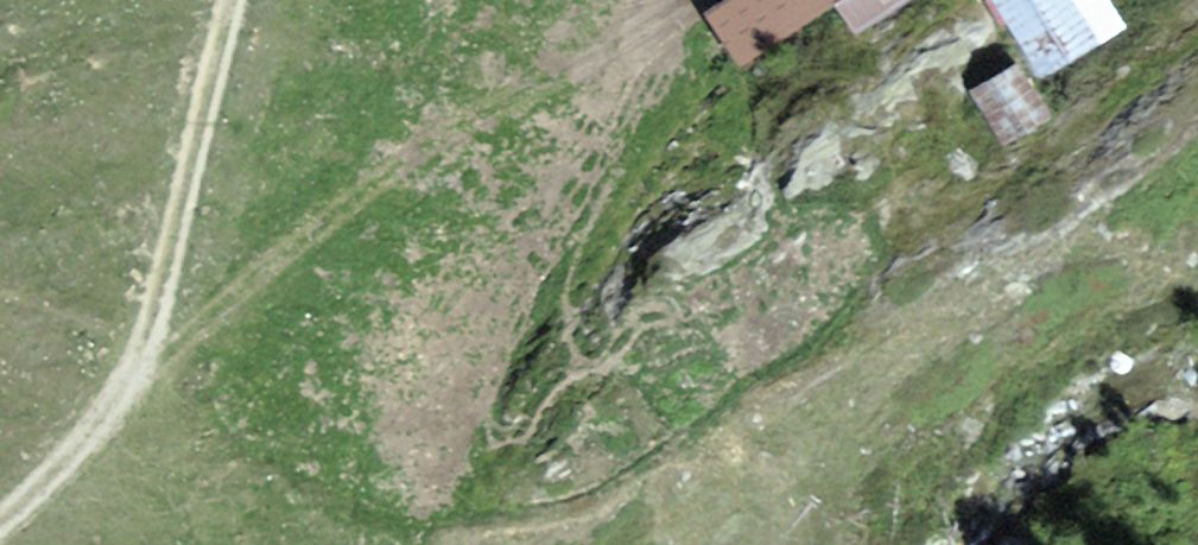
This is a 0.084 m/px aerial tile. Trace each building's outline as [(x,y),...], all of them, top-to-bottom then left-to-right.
[(716,14),(745,57),(831,0),(736,0),(716,14)] [(858,25),(897,0),(841,0),(858,25)] [(1041,73),(1093,43),(1069,3),(1068,0),(999,0),(1041,73)] [(1093,43),(1119,28),(1102,0),(1074,0),(1069,3),(1093,43)] [(1016,68),(977,93),(1005,139),(1045,114),(1016,68)]
